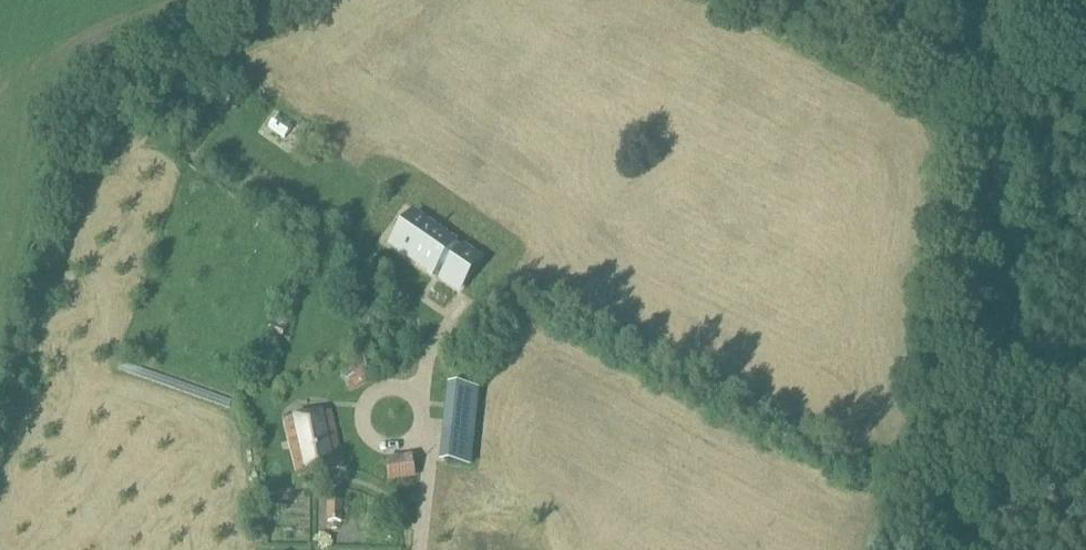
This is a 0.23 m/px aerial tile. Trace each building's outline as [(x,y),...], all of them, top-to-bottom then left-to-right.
[(418,217),(396,248),(458,291),(480,260),(418,217)] [(272,324),(268,333),(282,339),(286,330),(274,325),(272,324)] [(473,437),(478,390),(453,387),(448,434),(473,437)] [(401,390),(385,390),(385,403),(402,403),(401,390)] [(329,411),(286,420),(299,477),(342,468),(329,411)] [(386,479),(413,473),(410,462),(384,469),(386,479)] [(328,501),(327,522),(346,522),(346,518),(343,517),(343,501),(328,501)]
